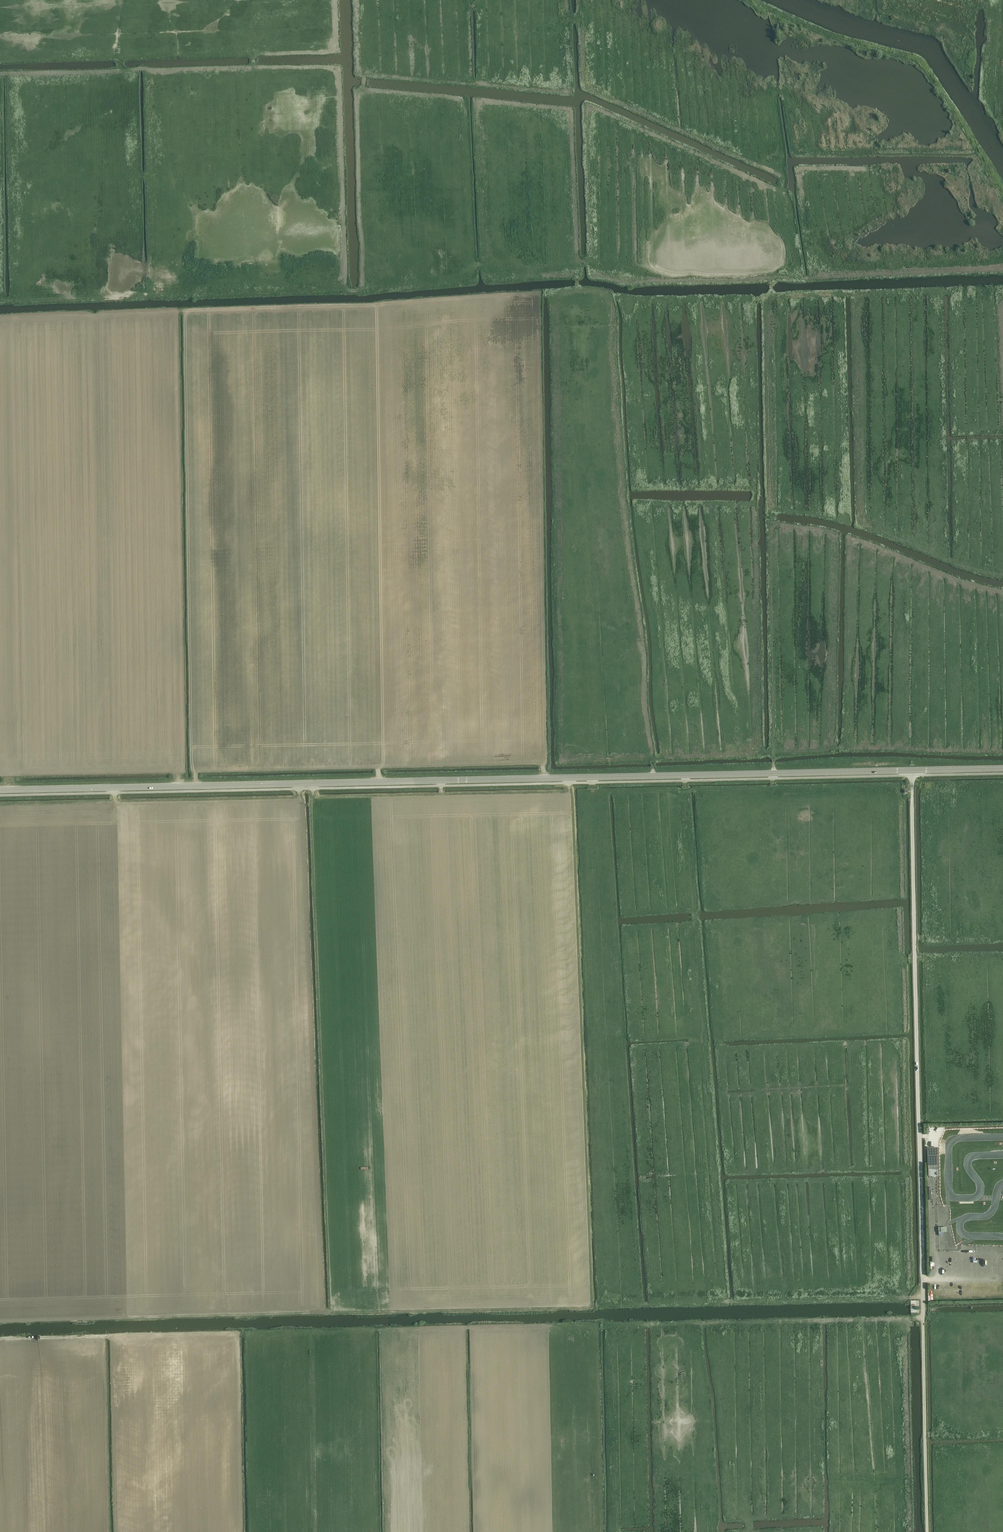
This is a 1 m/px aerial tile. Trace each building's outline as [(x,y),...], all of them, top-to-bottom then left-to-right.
[(934,1148),(927,1148),(927,1157),(927,1166),(938,1166),(938,1150),(938,1148),(934,1148)]
